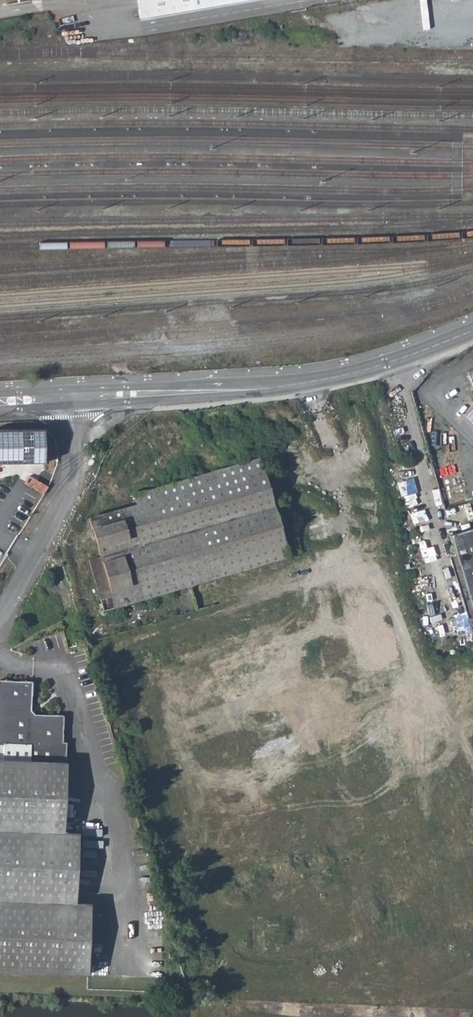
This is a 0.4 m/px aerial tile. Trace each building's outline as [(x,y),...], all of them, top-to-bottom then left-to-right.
[(140,17),(244,0),(138,0),(140,17)] [(0,431),(0,466),(46,466),(46,430),(0,431)] [(124,510),(89,521),(99,557),(91,560),(105,610),(188,585),(289,556),(261,459),(122,500),(124,510)] [(442,537),(466,617),(472,615),(472,528),(442,537)] [(0,762),(0,972),(87,976),(89,904),(74,904),(76,834),(62,833),(64,744),(61,744),(61,716),(32,716),(30,713),(30,682),(0,682),(0,747),(28,747),(28,762),(0,762)]
